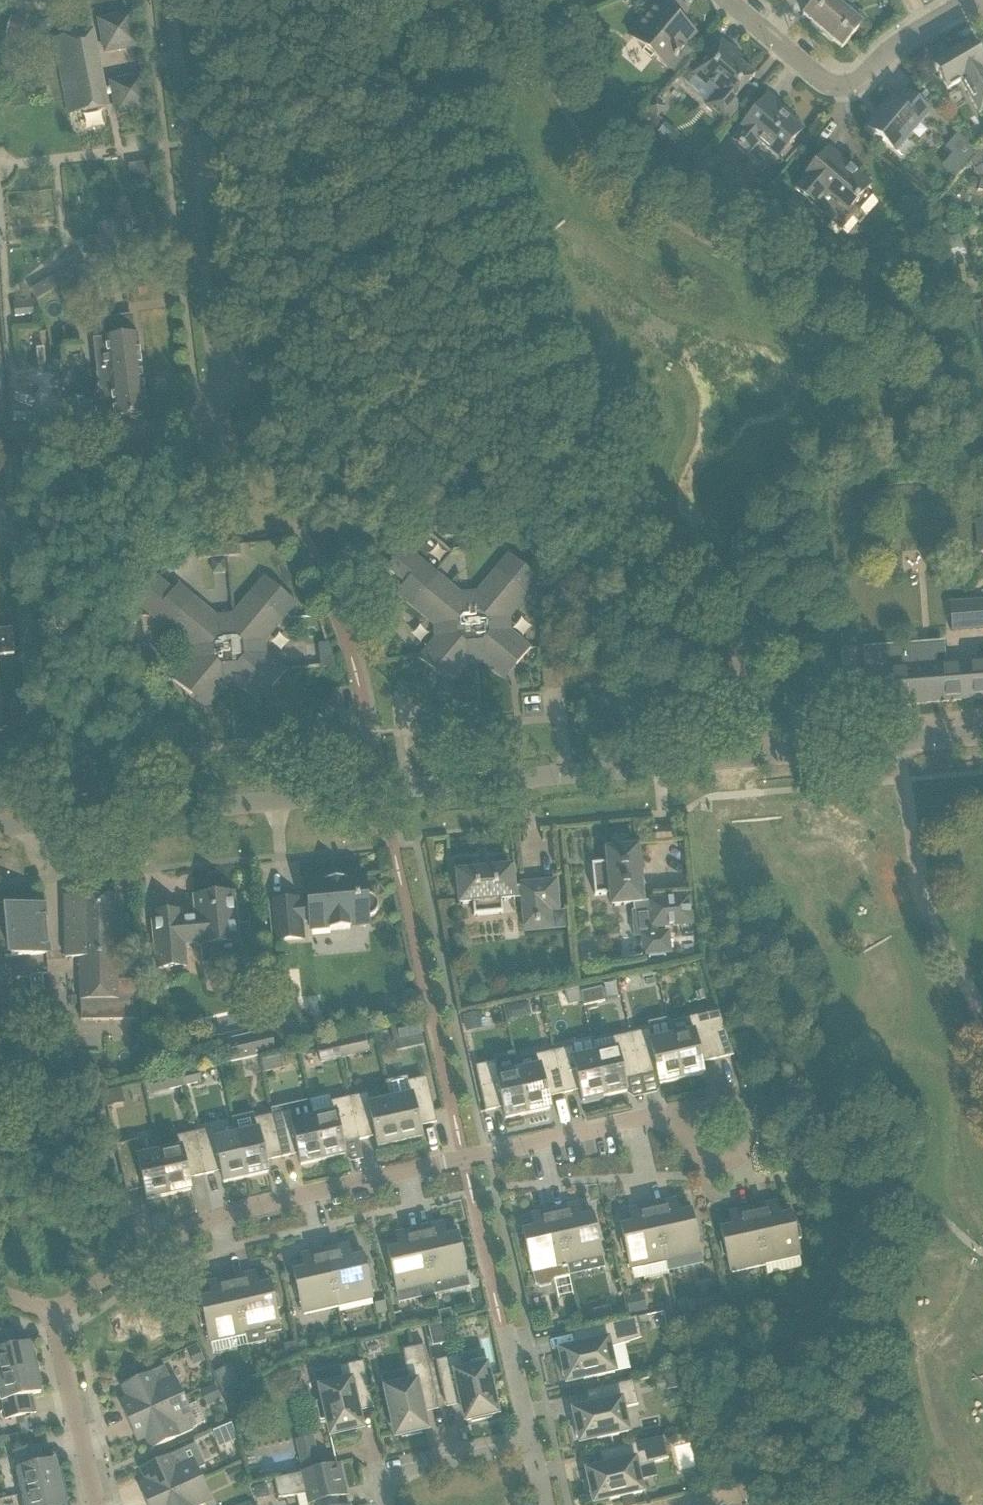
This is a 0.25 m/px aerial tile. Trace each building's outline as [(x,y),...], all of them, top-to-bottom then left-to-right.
[(681,7),(673,0),(661,0),(636,30),(650,41),(643,48),(668,69),(676,60),(678,57),(677,55),(695,34),(673,16),(681,7)] [(810,6),(802,15),(822,32),(843,6),(836,0),(802,0),(810,6)] [(858,12),(855,16),(843,6),(822,32),(842,48),(867,19),(858,12)] [(105,52),(136,46),(130,14),(98,20),(105,52)] [(10,18),(5,34),(21,38),(25,22),(10,18)] [(69,114),(107,107),(92,31),(54,38),(69,114)] [(733,57),(736,54),(720,40),(692,74),(714,93),(703,106),(724,124),(740,105),(734,99),(754,76),(733,57)] [(971,40),(932,63),(947,89),(960,81),(978,113),(982,110),(982,61),(971,40)] [(116,114),(148,108),(142,76),(110,82),(116,114)] [(891,99),(868,126),(889,145),(897,151),(898,149),(902,152),(911,141),(908,138),(929,114),(921,106),(906,93),(897,104),(891,99)] [(782,114),(784,111),(767,96),(730,140),(748,155),(759,143),(777,159),(801,130),(782,114)] [(647,109),(646,109),(645,109),(635,120),(648,132),(656,122),(654,121),(657,117),(647,109)] [(959,133),(946,147),(954,154),(967,165),(969,162),(976,153),(959,133)] [(865,192),(871,184),(828,148),(793,189),(840,230),(851,217),(859,224),(877,203),(865,192)] [(978,151),(976,153),(969,162),(980,181),(977,190),(982,192),(982,148),(978,151)] [(700,176),(716,169),(711,157),(695,164),(700,176)] [(125,234),(132,233),(131,221),(119,222),(98,225),(101,262),(128,259),(125,234)] [(101,338),(93,339),(99,392),(94,393),(97,421),(115,419),(115,418),(146,415),(137,334),(134,314),(98,319),(101,338)] [(482,520),(442,524),(443,536),(483,532),(482,520)] [(237,543),(197,547),(198,549),(198,559),(238,555),(237,543)] [(404,547),(387,567),(405,582),(396,594),(435,626),(436,637),(419,657),(418,658),(435,672),(440,666),(455,678),(467,664),(483,662),(498,674),(510,659),(516,664),(530,648),(509,631),(507,619),(540,580),(509,554),(476,593),(461,594),(422,562),(404,547)] [(974,571),(976,601),(982,600),(982,571),(974,571)] [(155,576),(134,601),(152,616),(190,648),(191,660),(174,681),(190,694),(195,688),(210,701),(223,686),(238,685),(253,697),(266,682),(272,687),(285,671),(264,653),(263,642),(296,603),(264,577),(232,616),(216,617),(178,585),(173,591),(155,576)] [(968,601),(971,629),(982,628),(982,600),(976,601),(968,601)] [(14,654),(11,628),(0,629),(0,655),(14,654)] [(903,646),(904,667),(906,667),(908,703),(942,701),(982,697),(982,660),(944,664),(944,659),(943,659),(942,643),(914,646),(914,645),(903,646)] [(893,647),(864,650),(866,666),(869,706),(908,703),(906,667),(904,667),(903,646),(893,647)] [(607,863),(591,864),(593,884),(594,895),(608,893),(609,907),(632,905),(633,911),(631,911),(634,937),(642,936),(644,955),(669,953),(667,929),(657,930),(656,928),(691,925),(691,916),(689,896),(650,900),(650,901),(642,902),(640,884),(642,884),(640,866),(639,866),(637,848),(606,851),(607,863)] [(521,887),(513,887),(511,868),(493,870),(493,868),(475,870),(475,871),(456,873),(459,904),(472,903),(474,915),(503,912),(502,901),(516,900),(516,898),(521,898),(524,933),(554,930),(568,929),(566,911),(558,912),(555,881),(521,884),(521,887)] [(365,894),(363,874),(363,873),(342,875),(343,879),(326,880),(326,877),(306,879),(307,899),(308,903),(298,904),(298,899),(271,902),(275,942),(305,940),(304,922),(308,921),(309,929),(368,923),(367,917),(368,917),(370,916),(372,915),(374,914),(375,913),(376,911),(377,909),(378,907),(378,905),(378,903),(377,901),(376,900),(375,898),(374,896),(372,895),(370,894),(368,894),(366,894),(365,894)] [(76,896),(64,896),(65,949),(65,958),(79,957),(80,1000),(80,1020),(138,1019),(138,980),(118,980),(116,886),(104,886),(104,895),(76,896)] [(179,912),(153,914),(158,968),(184,965),(188,965),(186,945),(185,943),(200,942),(202,963),(220,962),(220,959),(218,943),(236,941),(237,945),(238,957),(238,960),(252,959),(249,923),(235,924),(232,893),(195,897),(197,917),(180,919),(179,912)] [(29,908),(29,902),(0,905),(0,1003),(9,1003),(5,957),(46,953),(43,920),(39,920),(37,908),(29,908)] [(42,972),(29,973),(31,999),(44,997),(42,972)] [(578,988),(565,990),(568,1004),(581,1001),(578,988)] [(584,1006),(605,1001),(602,988),(581,992),(584,1006)] [(44,1000),(31,1002),(34,1026),(46,1024),(44,1000)] [(518,1004),(505,1007),(508,1019),(515,1017),(519,1011),(518,1004)] [(691,1031),(671,1036),(681,1079),(704,1074),(701,1062),(732,1055),(733,1055),(718,1011),(713,1012),(688,1018),(691,1031)] [(466,1032),(482,1028),(479,1012),(462,1016),(466,1032)] [(418,1021),(396,1025),(396,1026),(399,1040),(421,1035),(418,1021)] [(231,1062),(274,1052),(271,1030),(226,1041),(231,1062)] [(649,1030),(631,1034),(640,1076),(656,1072),(659,1084),(681,1079),(671,1036),(651,1040),(649,1030)] [(614,1049),(594,1053),(604,1096),(626,1091),(624,1080),(640,1076),(631,1034),(612,1038),(614,1049)] [(348,1039),(336,1042),(340,1058),(352,1055),(348,1039)] [(320,1062),(340,1058),(336,1042),(317,1047),(320,1062)] [(572,1047),(553,1051),(563,1094),(579,1090),(582,1101),(604,1096),(594,1053),(574,1058),(572,1047)] [(547,1097),(563,1094),(553,1051),(535,1055),(537,1066),(517,1071),(527,1114),(549,1109),(547,1097)] [(517,1071),(497,1075),(494,1062),(475,1066),(485,1111),(502,1107),(505,1119),(527,1114),(517,1071)] [(181,1074),(184,1086),(201,1083),(198,1070),(181,1074)] [(181,1074),(166,1077),(169,1090),(184,1086),(181,1074)] [(426,1077),(408,1081),(407,1076),(386,1081),(390,1099),(399,1143),(422,1138),(419,1126),(436,1122),(426,1077)] [(390,1099),(370,1104),(367,1093),(349,1097),(358,1140),(375,1136),(377,1148),(399,1143),(390,1099)] [(342,1144),(358,1140),(349,1097),(330,1101),(333,1112),(313,1117),(322,1160),(345,1155),(342,1144)] [(280,1113),(272,1115),(281,1157),(298,1154),(300,1165),(322,1160),(313,1117),(309,1100),(279,1107),(280,1113)] [(265,1161),(281,1157),(272,1115),(253,1119),(256,1130),(236,1134),(245,1178),(268,1172),(265,1161)] [(236,1134),(216,1139),(213,1128),(195,1132),(204,1175),(221,1171),(223,1183),(245,1178),(236,1134)] [(188,1178),(204,1175),(195,1132),(176,1136),(179,1147),(159,1151),(168,1195),(191,1190),(188,1178)] [(159,1151),(140,1155),(137,1140),(115,1145),(126,1192),(144,1188),(146,1200),(168,1195),(159,1151)] [(689,1204),(677,1207),(676,1199),(652,1205),(665,1260),(700,1252),(696,1236),(699,1236),(696,1223),(694,1224),(689,1204)] [(789,1207),(777,1210),(776,1203),(752,1208),(765,1263),(800,1255),(796,1239),(801,1238),(798,1225),(793,1227),(789,1207)] [(578,1204),(554,1209),(567,1264),(602,1256),(598,1241),(601,1240),(598,1228),(595,1228),(591,1209),(579,1211),(578,1204)] [(630,1268),(665,1260),(652,1205),(629,1210),(631,1217),(619,1220),(623,1239),(619,1240),(622,1253),(626,1252),(630,1268)] [(730,1271),(765,1263),(752,1208),(729,1213),(731,1220),(719,1223),(723,1242),(719,1243),(722,1256),(726,1255),(730,1271)] [(553,1280),(569,1276),(554,1209),(531,1215),(532,1222),(521,1225),(525,1244),(522,1244),(525,1257),(528,1257),(531,1272),(532,1272),(535,1284),(540,1287),(550,1285),(553,1280)] [(443,1223),(419,1229),(432,1284),(467,1276),(466,1272),(463,1260),(466,1260),(463,1247),(460,1247),(456,1228),(444,1231),(443,1223)] [(396,1291),(432,1284),(419,1229),(396,1234),(397,1241),(386,1244),(390,1263),(387,1264),(390,1277),(393,1276),(396,1291)] [(361,1249),(350,1252),(348,1245),(325,1250),(337,1305),(372,1297),(369,1282),(371,1281),(368,1268),(366,1269),(361,1249)] [(302,1313),(337,1305),(325,1250),(301,1255),(303,1263),(291,1265),(296,1285),(293,1285),(296,1298),(299,1297),(302,1313)] [(255,1273),(232,1278),(244,1333),(279,1325),(276,1310),(280,1309),(277,1296),(273,1297),(269,1277),(257,1280),(255,1273)] [(209,1341),(244,1333),(232,1278),(208,1283),(210,1291),(198,1293),(203,1313),(198,1314),(201,1326),(206,1325),(209,1341)] [(630,1316),(648,1312),(643,1293),(626,1297),(630,1316)] [(819,1300),(808,1303),(811,1315),(821,1313),(819,1300)] [(377,1315),(387,1312),(385,1301),(374,1304),(377,1315)] [(609,1348),(641,1338),(636,1317),(578,1330),(581,1345),(576,1346),(577,1348),(559,1352),(560,1356),(558,1357),(562,1377),(565,1377),(566,1381),(583,1377),(583,1380),(614,1373),(609,1348)] [(431,1342),(445,1339),(441,1322),(427,1325),(431,1342)] [(17,1347),(13,1329),(0,1332),(0,1376),(35,1368),(35,1366),(37,1366),(34,1352),(32,1352),(30,1344),(17,1347)] [(288,1360),(298,1355),(296,1343),(284,1345),(288,1360)] [(422,1407),(437,1404),(424,1345),(403,1350),(408,1383),(383,1389),(390,1420),(393,1419),(396,1436),(401,1435),(401,1438),(422,1433),(421,1431),(425,1430),(422,1412),(423,1412),(422,1407)] [(193,1365),(203,1362),(198,1346),(187,1350),(193,1365)] [(487,1365),(463,1371),(459,1355),(436,1361),(445,1402),(460,1399),(461,1403),(462,1403),(466,1420),(471,1419),(471,1422),(492,1418),(491,1415),(495,1414),(492,1397),(494,1397),(487,1365)] [(321,1401),(315,1402),(319,1420),(327,1418),(331,1435),(336,1434),(336,1436),(357,1432),(356,1429),(360,1428),(356,1411),(358,1411),(357,1406),(372,1402),(363,1361),(339,1366),(342,1382),(318,1387),(321,1401)] [(222,1391),(239,1384),(231,1365),(213,1373),(222,1391)] [(176,1381),(171,1383),(164,1367),(121,1386),(126,1398),(120,1400),(124,1408),(122,1409),(128,1421),(183,1396),(176,1381)] [(36,1370),(35,1368),(0,1376),(0,1398),(5,1419),(32,1413),(28,1395),(41,1392),(39,1384),(41,1384),(38,1370),(36,1370)] [(622,1408),(638,1405),(633,1381),(591,1390),(595,1405),(590,1406),(590,1408),(573,1412),(574,1416),(571,1417),(576,1437),(578,1437),(579,1441),(596,1437),(597,1440),(628,1433),(622,1408)] [(208,1407),(221,1400),(213,1385),(200,1391),(208,1407)] [(183,1396),(128,1421),(134,1434),(135,1433),(139,1441),(144,1438),(150,1449),(168,1441),(192,1430),(191,1428),(196,1426),(193,1418),(187,1406),(184,1399),(183,1396)] [(219,1447),(238,1439),(231,1423),(212,1432),(219,1447)] [(299,1459),(317,1455),(313,1437),(295,1441),(299,1459)] [(636,1468),(668,1458),(663,1437),(605,1450),(608,1465),(603,1466),(604,1468),(586,1472),(587,1476),(585,1477),(589,1497),(592,1497),(593,1501),(610,1497),(610,1499),(641,1492),(636,1468)] [(56,1461),(43,1464),(39,1446),(12,1453),(22,1494),(62,1485),(61,1483),(63,1483),(60,1469),(58,1469),(56,1461)] [(191,1457),(187,1459),(183,1450),(140,1469),(145,1481),(139,1483),(143,1491),(141,1492),(147,1504),(201,1479),(191,1457)] [(339,1467),(338,1464),(274,1479),(278,1498),(306,1494),(308,1504),(339,1504),(337,1497),(345,1495),(343,1485),(346,1484),(342,1466),(339,1467)] [(231,1482),(244,1477),(239,1466),(227,1471),(231,1482)] [(147,1504),(205,1504),(204,1504),(211,1501),(201,1479),(147,1504)] [(266,1483),(253,1486),(256,1499),(264,1497),(268,1492),(266,1483)] [(22,1494),(24,1504),(66,1504),(65,1501),(67,1501),(64,1487),(62,1487),(62,1485),(22,1494)]
